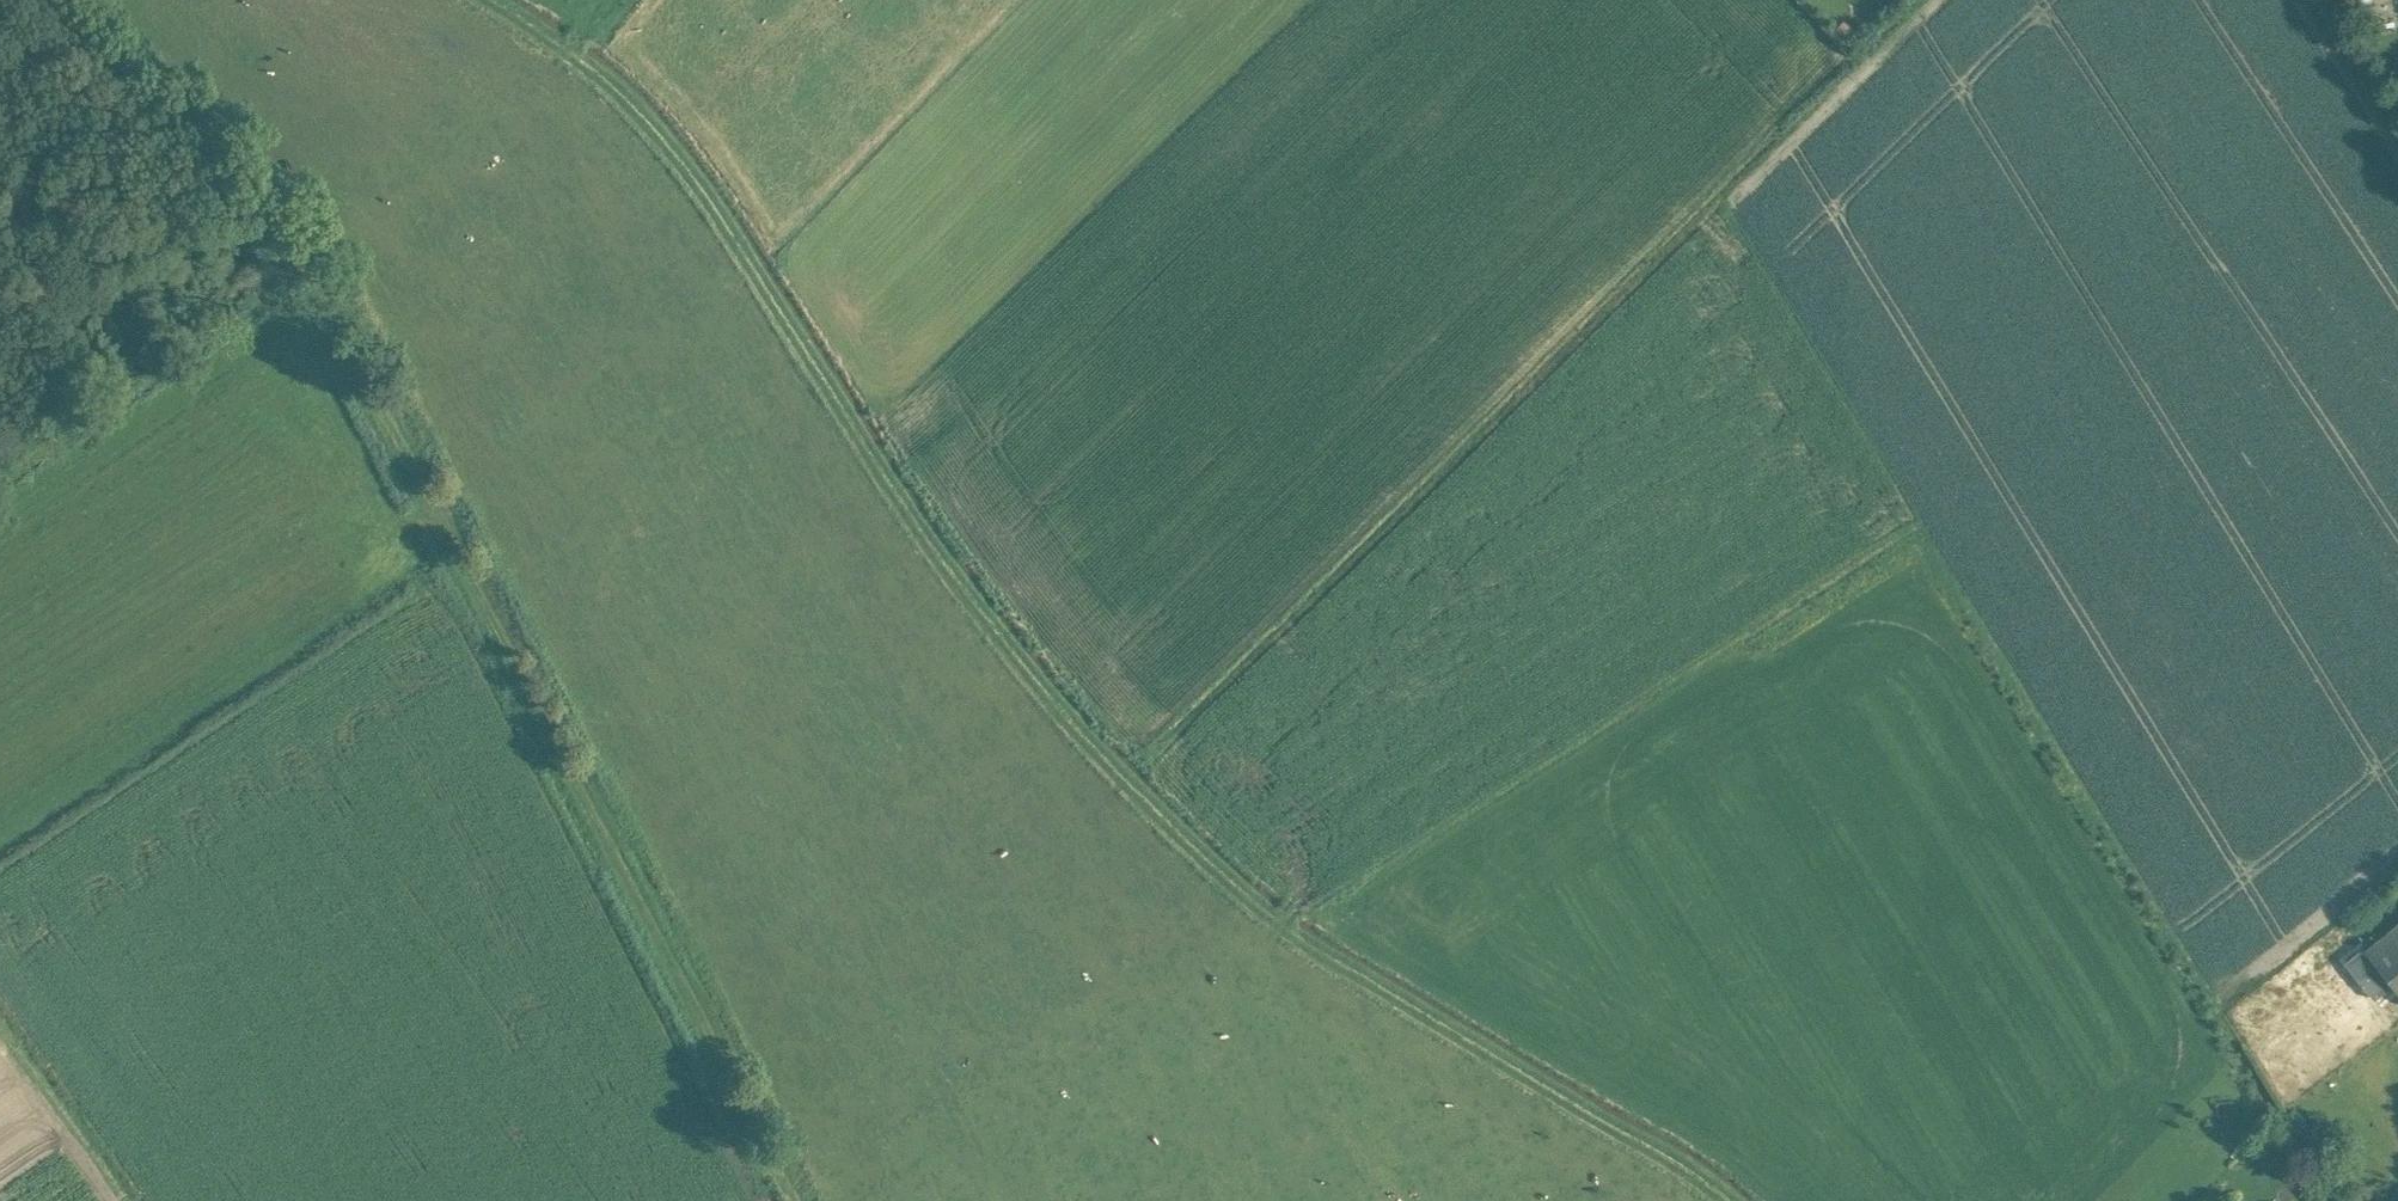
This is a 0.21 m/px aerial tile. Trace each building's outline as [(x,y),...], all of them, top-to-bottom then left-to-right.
[(2368,950),(2397,987),(2397,925),(2368,950)] [(2333,979),(2318,991),(2348,1028),(2363,1016),(2333,979)] [(2303,1128),(2309,1136),(2321,1127),(2315,1119),(2303,1128)]
